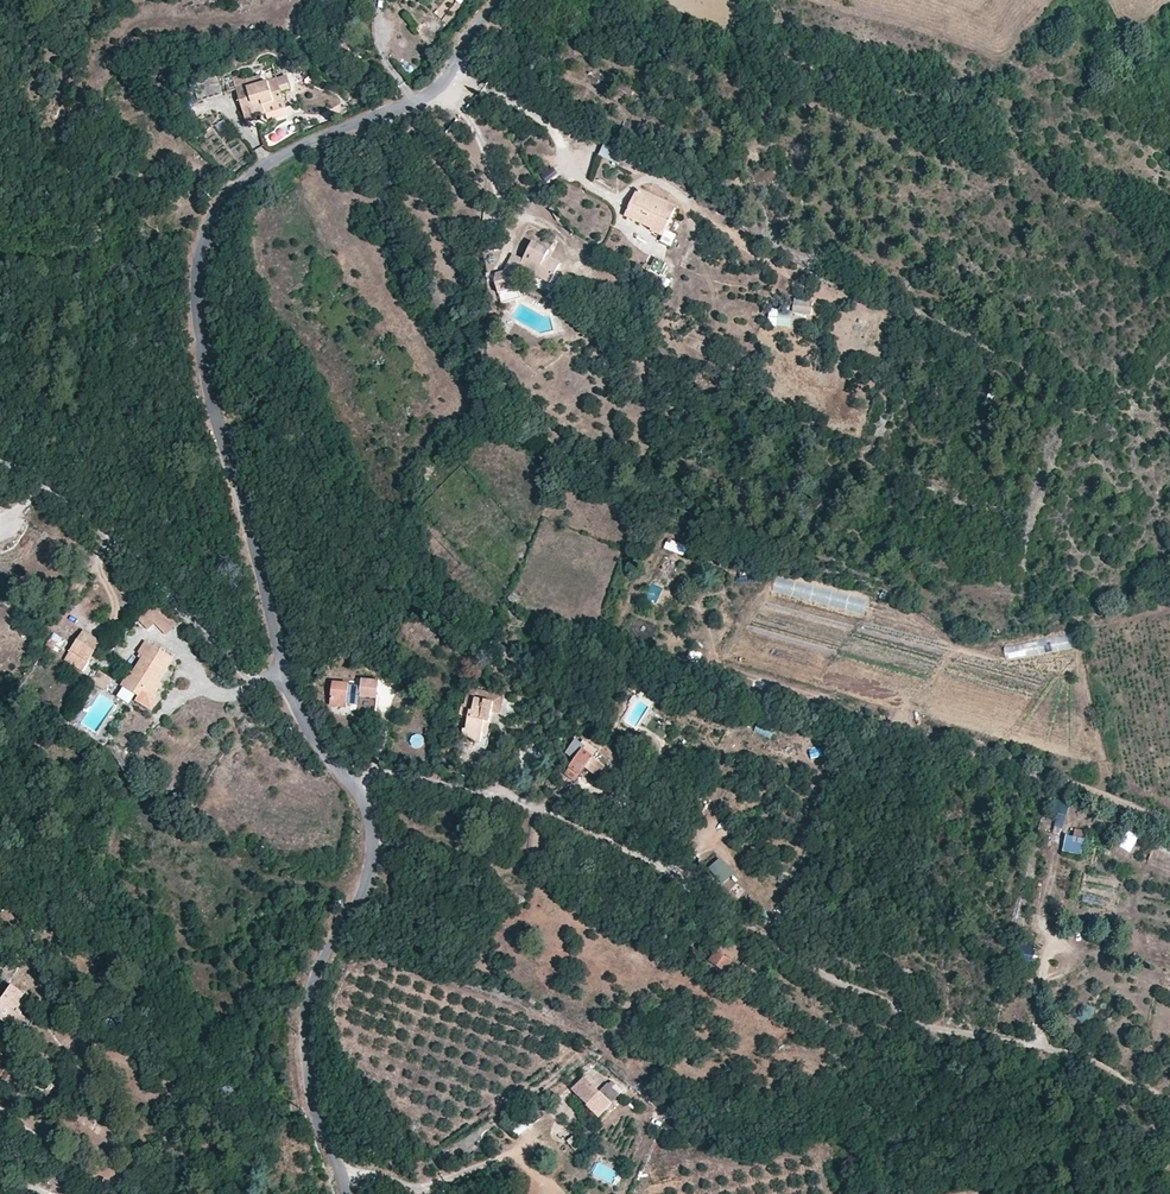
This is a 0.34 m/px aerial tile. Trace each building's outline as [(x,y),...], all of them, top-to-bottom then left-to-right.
[(222,95),(217,76),(202,80),(208,99),(222,95)] [(291,89),(287,77),(249,88),(245,76),(233,80),(236,90),(246,124),(257,120),(256,117),(266,114),(265,110),(285,105),(281,92),(291,89)] [(202,80),(192,83),(198,102),(208,99),(202,80)] [(236,90),(233,80),(226,82),(229,92),(236,90)] [(285,105),(265,110),(266,114),(286,108),(285,105)] [(631,159),(609,148),(604,157),(627,168),(631,159)] [(637,173),(641,164),(631,159),(627,168),(637,173)] [(540,175),(547,184),(559,175),(552,166),(540,175)] [(662,238),(674,209),(663,204),(664,202),(637,190),(625,216),(653,228),(651,233),(662,238)] [(653,228),(625,216),(623,221),(651,233),(653,228)] [(549,283),(560,263),(546,256),(548,250),(532,243),(523,260),(513,255),(505,272),(515,277),(519,268),(536,277),(549,283)] [(660,277),(666,264),(656,259),(650,272),(660,277)] [(515,277),(505,272),(497,274),(496,283),(498,293),(513,289),(515,277)] [(549,283),(536,277),(532,284),(545,291),(549,283)] [(811,316),(813,301),(794,299),(793,313),(811,316)] [(769,309),(767,326),(790,328),(792,311),(769,309)] [(684,556),(688,547),(670,539),(666,548),(684,556)] [(178,625),(154,600),(144,612),(155,624),(156,625),(166,636),(178,625)] [(155,624),(144,612),(137,618),(150,632),(156,625),(155,624)] [(102,642),(84,630),(78,639),(96,651),(102,642)] [(67,643),(53,633),(45,647),(54,652),(57,647),(63,650),(67,643)] [(83,673),(96,651),(78,639),(64,661),(83,673)] [(158,682),(173,658),(146,642),(139,653),(140,655),(139,658),(142,660),(134,674),(131,672),(122,687),(138,696),(135,702),(153,713),(160,702),(153,697),(162,684),(158,682)] [(102,673),(95,685),(108,693),(115,680),(102,673)] [(378,700),(380,681),(362,679),(361,687),(361,689),(360,696),(360,698),(378,700)] [(348,695),(349,685),(334,684),(331,707),(347,708),(348,695)] [(361,689),(361,687),(349,685),(348,695),(360,696),(361,689)] [(492,711),(494,703),(485,701),(487,691),(469,688),(463,715),(469,716),(486,719),(491,720),(492,711)] [(501,713),(505,695),(487,691),(485,701),(494,703),(492,711),(501,713)] [(374,709),(375,700),(360,699),(359,708),(374,709)] [(482,736),(486,719),(469,716),(465,733),(482,736)] [(412,734),(409,744),(419,747),(423,737),(412,734)] [(806,756),(819,759),(821,750),(808,747),(806,756)] [(605,766),(582,750),(569,768),(579,775),(585,767),(598,776),(605,766)] [(1066,817),(1070,801),(1061,799),(1057,815),(1066,817)] [(1084,841),(1086,832),(1075,828),(1073,838),(1084,841)] [(1149,861),(1169,867),(1169,852),(1153,848),(1149,861)] [(708,867),(721,884),(733,875),(720,858),(708,867)] [(732,961),(713,948),(706,958),(725,971),(732,961)] [(6,1022),(9,1018),(10,1019),(13,1015),(12,1014),(24,998),(11,989),(3,999),(4,1000),(2,1002),(1,1001),(0,1003),(0,1018),(6,1022)] [(599,1091),(584,1076),(571,1090),(585,1104),(599,1091)] [(599,1091),(585,1104),(599,1118),(621,1096),(608,1082),(599,1091)] [(514,1127),(519,1134),(531,1126),(526,1119),(514,1127)]
